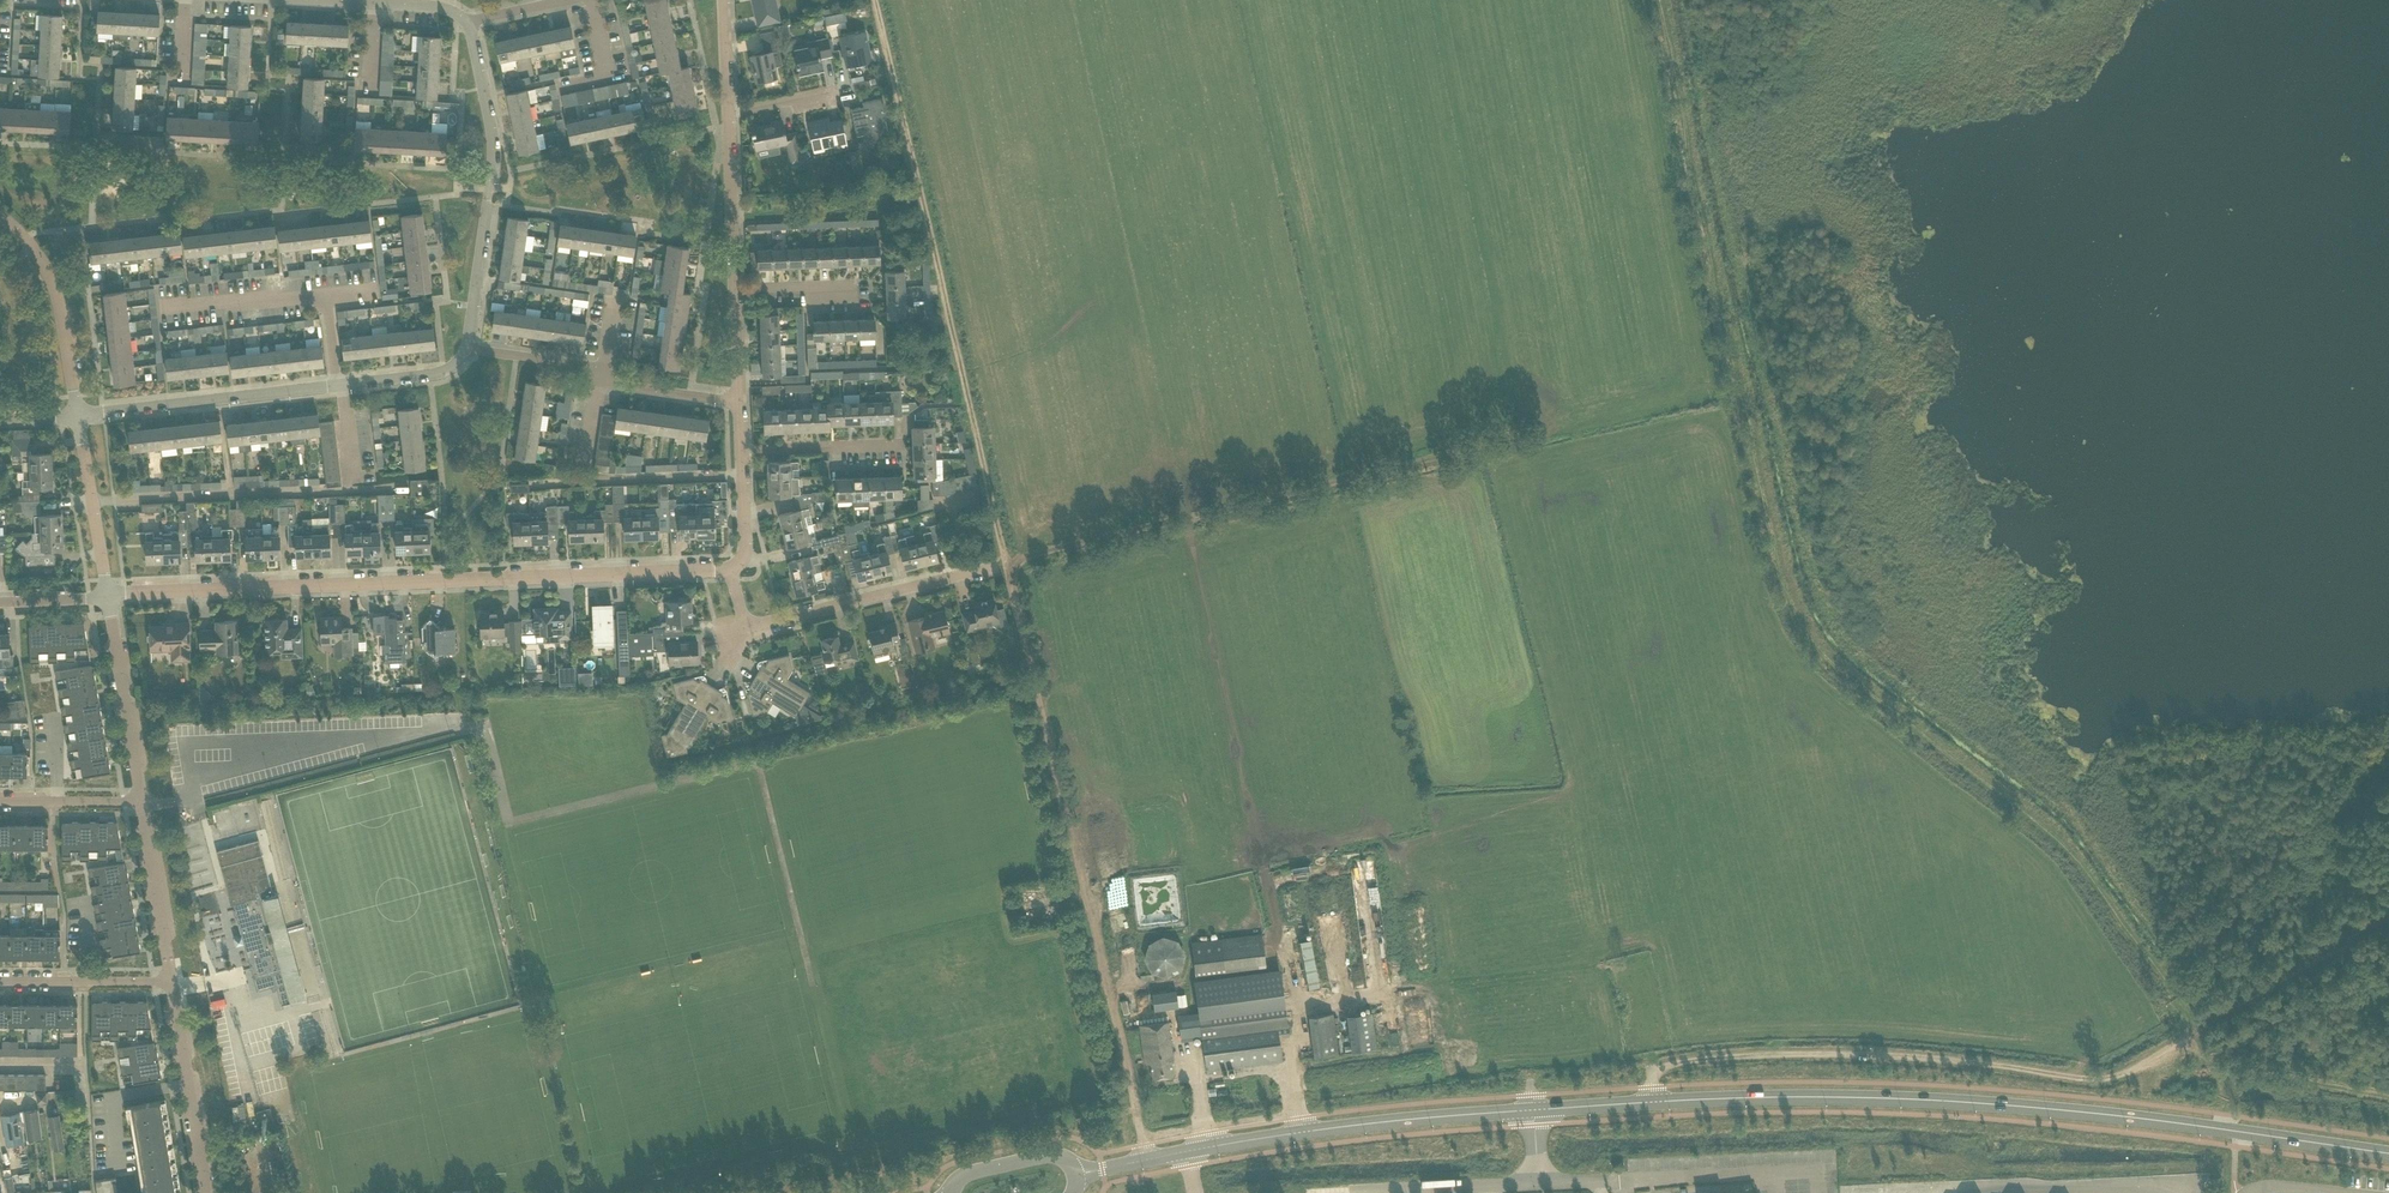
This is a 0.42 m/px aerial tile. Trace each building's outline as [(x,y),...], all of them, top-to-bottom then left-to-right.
[(648,13),(668,9),(667,0),(645,0),(648,13)] [(761,4),(754,5),(758,25),(779,20),(775,0),(760,0),(761,4)] [(671,24),(668,9),(648,13),(651,28),(671,24)] [(113,32),(114,11),(99,11),(98,31),(113,32)] [(128,33),(129,12),(114,11),(113,32),(128,33)] [(143,33),(144,13),(129,12),(128,33),(143,33)] [(845,12),(824,16),(826,24),(832,23),(846,20),(845,12)] [(159,34),(160,14),(144,13),(143,33),(159,34)] [(63,15),(47,14),(42,14),(41,30),(62,31),(63,15)] [(302,43),(303,22),(288,21),(286,42),(302,43)] [(317,43),(318,23),(303,22),(302,43),(317,43)] [(332,44),(333,24),(318,23),(317,43),(332,44)] [(629,33),(628,28),(627,23),(621,24),(623,34),(629,33)] [(347,45),(348,25),(333,24),(332,44),(347,45)] [(674,39),(671,24),(651,28),(654,43),(674,39)] [(231,25),(230,37),(230,40),(251,42),(251,26),(231,25)] [(575,46),(570,26),(555,29),(560,49),(575,46)] [(560,49),(555,29),(541,32),(545,52),(560,49)] [(61,46),(62,31),(41,30),(41,45),(61,46)] [(395,40),(395,31),(383,30),(383,39),(395,40)] [(545,52),(541,32),(526,35),(530,55),(545,52)] [(865,32),(853,34),(840,37),(846,66),(866,62),(863,51),(869,50),(865,32)] [(632,43),(629,33),(623,34),(625,44),(632,43)] [(530,55),(526,35),(511,38),(515,58),(530,55)] [(419,51),(440,52),(441,37),(420,36),(420,41),(419,51)] [(515,58),(511,38),(496,41),(500,61),(515,58)] [(764,53),(751,56),(754,69),(753,69),(754,72),(755,72),(757,79),(756,79),(757,81),(776,77),(774,66),(781,65),(779,56),(775,38),(773,39),(762,41),(764,53)] [(831,55),(829,43),(828,38),(816,41),(817,45),(795,50),(798,65),(796,66),(796,68),(799,67),(800,75),(801,74),(801,72),(816,69),(817,71),(823,70),(820,58),(831,55)] [(677,53),(674,39),(654,43),(657,58),(677,53)] [(250,57),(251,42),(230,40),(229,56),(250,57)] [(60,61),(61,46),(41,45),(40,60),(60,61)] [(439,67),(440,52),(419,51),(418,66),(439,67)] [(636,62),(634,52),(627,54),(629,64),(636,62)] [(681,68),(680,68),(677,53),(657,58),(660,73),(668,71),(681,68)] [(249,72),(250,57),(229,56),(229,71),(249,72)] [(59,76),(60,61),(40,60),(39,75),(59,76)] [(638,72),(636,62),(629,64),(631,74),(638,72)] [(438,83),(439,67),(418,66),(418,81),(438,83)] [(689,66),(680,68),(681,68),(668,71),(671,86),(692,81),(689,66)] [(136,83),(137,68),(116,67),(115,82),(136,83)] [(248,87),(249,72),(229,71),(228,86),(248,87)] [(324,94),(325,79),(304,77),(303,93),(324,94)] [(870,80),(853,83),(855,91),(871,88),(870,80)] [(437,98),(438,83),(418,81),(417,97),(437,98)] [(695,96),(692,81),(671,86),(674,100),(695,96)] [(135,98),(136,83),(115,82),(114,97),(135,98)] [(629,93),(626,82),(621,83),(623,94),(629,93)] [(558,99),(556,89),(555,84),(549,85),(550,90),(552,100),(558,99)] [(614,96),(611,85),(606,86),(608,98),(614,96)] [(599,99),(597,88),(591,89),(593,101),(599,99)] [(527,90),(518,91),(507,94),(510,109),(530,105),(527,90)] [(584,103),(582,91),(576,92),(579,104),(584,103)] [(323,109),(324,94),(303,93),(302,108),(323,109)] [(570,106),(567,94),(561,95),(564,107),(570,106)] [(698,111),(695,96),(674,100),(678,115),(698,111)] [(134,114),(135,98),(114,97),(114,112),(134,114)] [(851,109),(856,136),(864,134),(866,143),(881,140),(879,134),(888,132),(885,119),(887,119),(883,98),(862,102),(863,107),(860,108),(851,109)] [(39,130),(40,109),(41,102),(26,101),(25,108),(24,131),(30,131),(30,129),(39,130)] [(533,120),(530,105),(510,109),(513,124),(533,120)] [(10,107),(0,107),(0,128),(9,128),(10,107)] [(24,131),(25,108),(10,107),(9,128),(18,129),(18,131),(24,131)] [(646,127),(643,116),(641,107),(626,111),(631,131),(646,127)] [(322,124),(323,109),(302,108),(302,123),(322,124)] [(54,133),(55,110),(40,109),(39,130),(49,131),(48,132),(54,133)] [(71,111),(59,110),(55,110),(54,133),(60,133),(60,131),(70,132),(71,111)] [(631,131),(626,111),(612,114),(616,134),(631,131)] [(133,129),(134,117),(134,114),(114,112),(113,128),(133,129)] [(616,134),(612,114),(597,117),(601,137),(616,134)] [(242,143),(244,115),(237,115),(236,120),(228,120),(227,141),(236,141),(236,143),(242,143)] [(258,143),(259,122),(250,121),(251,116),(244,115),(242,143),(248,144),(248,142),(258,143)] [(183,117),(168,116),(167,138),(176,138),(176,140),(182,140),(183,117)] [(197,139),(198,118),(183,117),(182,140),(187,140),(188,139),(197,139)] [(601,137),(597,117),(582,120),(586,140),(601,137)] [(212,142),(213,119),(198,118),(197,139),(206,140),(206,141),(212,142)] [(847,147),(844,131),(842,119),(841,119),(842,122),(830,124),(829,118),(807,122),(813,151),(825,149),(824,146),(834,144),(835,149),(847,147)] [(227,141),(228,120),(213,119),(212,142),(218,142),(218,140),(227,141)] [(536,134),(533,120),(513,124),(516,138),(536,134)] [(586,140),(582,120),(567,123),(571,143),(586,140)] [(753,133),(752,133),(752,136),(754,135),(757,149),(768,147),(785,143),(790,164),(797,163),(799,170),(804,169),(802,162),(800,151),(799,144),(796,132),(785,134),(782,120),(772,122),(772,124),(752,128),(753,133)] [(321,140),(322,128),(322,124),(302,123),(301,138),(321,140)] [(433,131),(448,132),(448,123),(433,123),(433,131)] [(370,151),(371,128),(356,127),(355,148),(364,149),(364,150),(370,151)] [(385,150),(386,129),(371,128),(370,151),(376,151),(376,149),(385,150)] [(400,152),(401,130),(386,129),(385,150),(395,150),(394,152),(400,152)] [(415,151),(416,131),(401,130),(400,152),(406,153),(406,151),(415,151)] [(430,154),(431,132),(416,131),(415,151),(425,152),(424,154),(430,154)] [(447,132),(435,132),(431,132),(430,154),(436,155),(436,153),(446,154),(447,132)] [(539,149),(537,138),(536,134),(516,138),(519,154),(539,149)] [(849,152),(854,176),(864,173),(859,150),(849,152)] [(878,167),(887,170),(890,161),(881,158),(878,167)] [(810,160),(802,162),(804,169),(805,176),(811,175),(811,173),(813,172),(810,160)] [(423,214),(403,216),(402,216),(403,231),(424,229),(423,214)] [(526,235),(528,220),(508,217),(506,232),(526,235)] [(372,240),(369,219),(354,221),(356,241),(372,240)] [(356,241),(354,221),(339,223),(341,243),(356,241)] [(341,243),(339,223),(324,225),(326,245),(327,251),(334,250),(333,244),(341,243)] [(573,246),(576,226),(561,224),(558,244),(573,246)] [(277,246),(274,225),(259,227),(261,247),(277,246)] [(326,245),(324,225),(309,226),(311,247),(326,245)] [(311,247),(309,226),(294,228),(296,248),(311,247)] [(588,248),(591,228),(576,226),(573,246),(572,254),(579,255),(580,247),(588,248)] [(261,247),(259,227),(244,229),(246,249),(261,247)] [(296,248),(294,228),(279,230),(281,250),(296,248)] [(603,251),(606,230),(591,228),(588,248),(603,251)] [(246,249),(244,229),(229,231),(231,251),(246,249)] [(426,244),(424,229),(403,231),(405,246),(426,244)] [(618,253),(621,233),(606,230),(603,251),(618,253)] [(231,251),(229,231),(214,232),(216,253),(231,251)] [(182,252),(180,232),(164,233),(167,254),(182,252)] [(216,253),(214,232),(199,234),(201,254),(216,253)] [(524,250),(526,235),(506,232),(504,247),(524,250)] [(167,254),(164,233),(149,235),(152,255),(167,254)] [(633,255),(636,235),(621,233),(618,253),(633,255)] [(201,254),(199,234),(184,236),(186,256),(201,254)] [(149,235),(134,237),(137,262),(143,262),(148,261),(152,261),(152,255),(149,235)] [(134,237),(119,239),(122,259),(126,258),(130,258),(131,263),(137,262),(134,237)] [(119,239),(104,240),(107,261),(122,259),(119,239)] [(381,239),(375,240),(376,250),(382,249),(387,248),(387,243),(382,244),(381,239)] [(107,261),(104,240),(89,242),(91,262),(100,261),(100,267),(107,266),(107,261)] [(428,259),(426,244),(405,246),(407,261),(428,259)] [(689,247),(668,244),(665,260),(686,263),(689,247)] [(879,245),(867,245),(863,246),(864,264),(880,263),(879,245)] [(849,265),(848,246),(833,247),(834,265),(849,265)] [(864,264),(863,246),(848,246),(849,265),(864,264)] [(522,265),(524,250),(504,247),(502,262),(522,265)] [(819,266),(818,247),(803,248),(804,266),(819,266)] [(834,265),(833,247),(818,247),(819,266),(834,265)] [(804,266),(803,248),(788,249),(789,267),(804,266)] [(774,268),(773,249),(758,250),(758,268),(774,268)] [(789,267),(788,249),(773,249),(774,268),(789,267)] [(430,274),(428,259),(407,261),(409,276),(430,274)] [(269,268),(264,268),(265,274),(280,272),(278,260),(268,261),(269,268)] [(684,278),(686,263),(665,260),(663,275),(684,278)] [(211,274),(204,275),(204,281),(220,280),(218,262),(210,263),(211,274)] [(530,266),(522,265),(502,262),(500,277),(520,280),(521,272),(529,273),(530,266)] [(168,269),(169,277),(170,283),(185,281),(184,267),(168,269)] [(548,284),(551,269),(545,268),(542,284),(548,284)] [(204,281),(204,275),(201,276),(200,272),(195,273),(195,270),(188,271),(190,283),(204,281)] [(886,271),(886,287),(905,286),(904,271),(886,271)] [(431,289),(430,274),(409,276),(410,292),(431,289)] [(682,292),(684,278),(663,275),(661,290),(669,291),(682,293),(682,292)] [(567,287),(568,281),(553,279),(552,285),(567,287)] [(599,279),(598,285),(597,291),(612,294),(614,281),(599,279)] [(514,289),(515,283),(500,281),(499,287),(514,289)] [(930,300),(930,285),(924,286),(924,285),(918,285),(918,293),(924,293),(924,301),(930,300)] [(905,301),(905,286),(886,287),(887,302),(905,301)] [(125,291),(116,292),(104,294),(105,303),(104,304),(105,309),(127,307),(125,291)] [(690,293),(682,292),(682,293),(669,291),(667,306),(688,309),(690,293)] [(906,317),(905,301),(887,302),(888,317),(906,317)] [(507,332),(510,312),(511,304),(505,303),(504,311),(495,310),(492,330),(507,332)] [(686,324),(688,309),(667,306),(665,321),(686,324)] [(129,322),(127,307),(105,309),(105,315),(107,315),(108,324),(129,322)] [(540,317),(537,337),(538,337),(552,339),(555,319),(556,312),(541,310),(540,317)] [(522,335),(525,314),(510,312),(507,332),(522,335)] [(525,314),(522,335),(523,335),(537,337),(540,317),(525,314)] [(779,314),(764,315),(760,315),(761,330),(779,329),(779,314)] [(555,319),(552,339),(567,341),(570,321),(555,319)] [(861,338),(860,319),(844,320),(845,338),(861,338)] [(874,319),(860,319),(861,338),(875,337),(874,319)] [(845,338),(844,320),(830,321),(831,345),(845,344),(845,338)] [(582,343),(584,331),(585,323),(571,321),(570,321),(567,341),(582,343)] [(684,339),(686,324),(665,321),(663,336),(684,339)] [(815,347),(815,340),(830,339),(830,345),(831,345),(830,321),(813,321),(814,333),(807,333),(809,368),(832,367),(831,361),(817,362),(817,347),(815,347)] [(130,337),(129,322),(108,324),(109,333),(107,334),(108,339),(130,337)] [(435,348),(433,327),(418,329),(420,349),(435,348)] [(420,349),(418,329),(402,331),(405,351),(420,349)] [(785,330),(779,330),(779,329),(761,330),(762,345),(785,344),(785,330)] [(405,351),(402,331),(388,333),(390,353),(405,351)] [(390,353),(388,333),(372,334),(375,355),(390,353)] [(375,355),(372,334),(357,336),(360,356),(375,355)] [(360,356),(357,336),(342,338),(344,358),(360,356)] [(682,354),(684,339),(663,336),(661,351),(682,354)] [(132,352),(130,337),(108,339),(109,345),(110,345),(111,354),(132,352)] [(786,359),(785,344),(762,345),(762,360),(780,359),(786,359)] [(324,365),(322,353),(321,345),(306,347),(308,367),(324,365)] [(308,367),(306,347),(291,349),(293,369),(308,367)] [(293,369),(291,349),(276,350),(278,371),(293,369)] [(278,371),(276,350),(261,352),(263,372),(278,371)] [(181,357),(182,356),(181,351),(174,352),(174,357),(166,358),(168,379),(184,377),(181,357)] [(229,371),(227,360),(226,351),(211,353),(214,373),(229,371)] [(679,369),(682,354),(661,351),(659,366),(679,369)] [(134,367),(132,352),(111,354),(112,363),(111,364),(111,369),(134,367)] [(263,372),(261,352),(246,354),(248,374),(263,372)] [(214,373),(211,353),(196,355),(199,375),(214,373)] [(248,374),(246,354),(231,356),(233,376),(248,374)] [(196,355),(182,356),(181,357),(184,377),(199,375),(196,355)] [(781,375),(780,359),(762,360),(763,376),(775,376),(781,375)] [(136,382),(134,370),(134,367),(111,369),(112,375),(114,375),(115,384),(136,382)] [(870,379),(869,371),(858,372),(859,380),(870,379)] [(885,378),(885,372),(885,371),(875,371),(876,379),(885,378)] [(859,380),(858,372),(849,372),(850,380),(859,380)] [(544,400),(546,385),(546,384),(526,382),(524,397),(544,400)] [(779,385),(774,386),(762,386),(762,394),(780,393),(779,385)] [(902,415),(901,396),(901,390),(875,391),(875,394),(876,401),(876,422),(893,421),(892,416),(902,415)] [(869,401),(860,402),(860,423),(876,422),(876,401),(875,394),(869,395),(869,401)] [(542,415),(544,400),(524,397),(521,412),(542,415)] [(829,424),(828,408),(828,403),(828,400),(821,401),(821,408),(812,409),(813,429),(829,429),(829,424)] [(568,418),(571,403),(565,403),(558,402),(556,417),(568,418)] [(845,423),(844,402),(828,403),(828,408),(829,424),(845,423)] [(860,423),(860,402),(844,402),(845,423),(860,423)] [(631,429),(634,409),(618,406),(617,415),(616,423),(615,427),(631,429)] [(419,407),(399,410),(400,425),(421,423),(419,407)] [(646,431),(649,411),(634,409),(631,429),(646,431)] [(797,430),(796,409),(780,410),(781,430),(797,430)] [(813,429),(812,409),(796,409),(797,430),(813,429)] [(781,430),(780,410),(764,411),(765,431),(781,430)] [(384,422),(383,411),(372,412),(372,418),(374,428),(379,427),(379,423),(384,422)] [(661,433),(664,413),(649,411),(646,431),(661,433)] [(539,430),(542,415),(521,412),(519,427),(539,430)] [(616,423),(617,415),(602,413),(601,421),(616,423)] [(676,435),(679,415),(664,413),(661,433),(676,435)] [(320,430),(319,422),(318,414),(302,416),(305,436),(306,443),(321,441),(321,437),(320,430)] [(691,437),(694,417),(679,415),(676,435),(691,437)] [(305,436),(302,416),(287,417),(290,437),(291,444),(306,443),(305,436)] [(290,437),(287,417),(272,419),(276,447),(282,446),(281,438),(290,437)] [(708,419),(694,417),(691,437),(705,440),(708,419)] [(276,447),(272,419),(257,421),(260,441),(268,440),(269,448),(276,447)] [(928,419),(927,419),(915,419),(915,427),(913,427),(913,444),(934,443),(934,427),(928,427),(928,419)] [(222,441),(221,432),(219,420),(204,422),(206,442),(207,442),(207,446),(213,445),(213,442),(222,441)] [(260,441),(257,421),(242,422),(246,451),(252,450),(251,442),(260,441)] [(335,428),(334,421),(319,422),(320,430),(335,428)] [(615,430),(615,427),(616,423),(601,421),(600,428),(615,430)] [(206,442),(204,422),(189,424),(191,444),(206,442)] [(246,451),(242,422),(227,424),(229,444),(238,443),(239,452),(246,451)] [(422,438),(421,423),(400,425),(402,440),(422,438)] [(191,444),(189,424),(174,426),(176,446),(177,451),(183,450),(183,445),(191,444)] [(176,446),(174,426),(159,427),(161,448),(176,446)] [(161,448),(159,427),(144,429),(146,449),(147,449),(161,448)] [(537,444),(539,430),(519,427),(517,442),(537,444)] [(336,435),(335,428),(320,430),(321,437),(336,435)] [(614,437),(615,430),(600,428),(599,435),(614,437)] [(146,449),(144,429),(129,431),(131,451),(140,450),(141,457),(148,456),(147,449),(146,449)] [(965,442),(963,430),(957,432),(959,442),(965,442)] [(13,439),(13,446),(13,450),(14,455),(21,455),(21,462),(23,462),(23,471),(24,471),(52,469),(51,453),(31,454),(30,433),(14,434),(14,439),(13,439)] [(336,442),(336,435),(321,437),(321,441),(321,444),(336,442)] [(613,444),(614,437),(599,435),(598,442),(613,444)] [(424,453),(422,438),(402,440),(404,455),(424,453)] [(337,449),(336,442),(321,444),(322,451),(337,449)] [(381,442),(375,443),(376,448),(377,458),(383,457),(388,457),(388,455),(388,451),(382,452),(382,447),(381,442)] [(546,446),(537,444),(517,442),(515,457),(535,460),(536,451),(545,453),(546,446)] [(612,451),(613,444),(598,442),(597,449),(612,451)] [(935,459),(934,443),(913,444),(914,459),(935,459)] [(972,457),(970,447),(964,449),(966,458),(972,457)] [(338,456),(337,449),(322,451),(323,458),(338,456)] [(611,458),(612,451),(597,449),(596,456),(611,458)] [(426,468),(424,453),(404,455),(406,470),(426,468)] [(627,454),(625,466),(625,472),(641,471),(642,456),(627,454)] [(339,464),(338,456),(323,458),(324,465),(339,464)] [(610,465),(610,460),(611,458),(596,456),(595,463),(610,465)] [(974,467),(972,457),(966,458),(968,468),(974,467)] [(942,459),(935,459),(914,459),(915,476),(917,476),(917,482),(932,481),(936,481),(935,474),(943,474),(942,459)] [(829,476),(828,460),(821,460),(821,477),(829,476)] [(793,478),(793,469),(799,468),(798,461),(769,462),(769,479),(793,478)] [(609,473),(610,465),(595,463),(594,470),(609,473)] [(340,471),(339,464),(324,465),(325,473),(340,471)] [(52,486),(52,469),(24,471),(24,480),(22,480),(23,487),(23,495),(17,495),(13,500),(14,502),(40,501),(40,493),(34,494),(34,487),(52,486)] [(341,478),(340,471),(325,473),(326,480),(341,478)] [(977,488),(975,477),(974,473),(967,475),(970,489),(977,488)] [(249,481),(248,475),(234,476),(234,481),(234,487),(249,487),(249,481)] [(259,486),(259,475),(248,475),(249,481),(249,487),(259,486)] [(970,489),(967,475),(959,477),(963,491),(970,489)] [(893,505),(893,497),(901,496),(900,476),(884,477),(885,497),(886,506),(893,505)] [(869,498),(868,477),(852,478),(853,498),(854,506),(855,506),(854,504),(857,504),(859,506),(865,506),(869,506),(869,498)] [(885,497),(884,477),(868,477),(869,498),(885,497)] [(963,491),(959,477),(952,478),(956,493),(963,491)] [(342,485),(341,478),(326,480),(327,487),(342,485)] [(800,494),(799,487),(798,487),(798,478),(793,478),(769,479),(770,495),(782,495),(800,494)] [(853,498),(852,478),(836,479),(837,499),(853,498)] [(956,493),(952,478),(946,480),(947,495),(956,493)] [(429,495),(428,488),(428,479),(410,480),(411,496),(429,495)] [(947,495),(946,480),(944,480),(939,480),(939,495),(947,495)] [(529,492),(529,483),(511,484),(512,492),(529,492)] [(668,499),(668,484),(659,484),(661,506),(650,507),(650,516),(641,516),(642,537),(658,537),(658,519),(669,519),(668,499)] [(929,485),(921,485),(921,499),(917,499),(918,511),(933,507),(933,499),(929,499),(929,485)] [(830,499),(830,491),(812,492),(813,499),(830,499)] [(697,539),(696,503),(676,503),(676,498),(668,499),(669,519),(669,526),(673,526),(673,529),(680,529),(681,536),(697,535),(697,539)] [(724,517),(728,517),(727,499),(712,500),(712,502),(696,503),(697,539),(714,538),(714,527),(721,527),(721,524),(724,524),(724,517)] [(812,524),(810,515),(809,508),(812,507),(810,500),(796,503),(798,510),(780,514),(784,530),(807,525),(812,524)] [(40,508),(40,501),(14,502),(14,512),(24,511),(28,516),(35,516),(36,532),(62,531),(61,514),(40,515),(40,509),(40,508)] [(190,502),(187,503),(187,510),(188,527),(188,542),(196,542),(196,544),(196,545),(196,548),(197,560),(214,559),(213,538),(204,538),(204,529),(196,529),(195,527),(195,526),(199,525),(195,514),(195,509),(195,502),(190,502)] [(387,519),(387,502),(379,502),(379,520),(387,519)] [(395,502),(394,502),(387,502),(387,519),(395,519),(395,502)] [(162,511),(161,503),(141,504),(142,512),(162,511)] [(606,521),(613,521),(613,503),(605,504),(605,509),(594,509),(595,515),(585,516),(585,519),(586,519),(586,539),(603,539),(602,519),(606,519),(606,521)] [(641,516),(641,508),(632,509),(631,508),(624,508),(624,503),(613,503),(613,521),(625,521),(625,538),(642,537),(641,516)] [(338,522),(337,504),(329,504),(330,522),(338,522)] [(345,504),(344,504),(337,504),(338,522),(345,521),(345,504)] [(586,519),(585,519),(577,519),(576,510),(569,511),(569,505),(557,506),(558,523),(569,523),(570,540),(586,539),(586,519)] [(288,523),(287,506),(279,506),(280,524),(288,523)] [(295,506),(287,506),(288,523),(288,524),(288,546),(296,546),(297,556),(313,555),(313,544),(312,529),(304,529),(303,523),(296,523),(296,521),(295,521),(295,506)] [(530,518),(531,542),(548,541),(547,528),(558,528),(558,523),(557,506),(552,506),(546,506),(546,512),(539,512),(530,512),(530,513),(530,518)] [(238,525),(237,507),(229,508),(230,525),(238,525)] [(245,525),(245,507),(237,507),(238,525),(245,525)] [(188,527),(187,510),(179,510),(179,527),(188,527)] [(896,517),(895,510),(886,511),(886,512),(885,512),(886,519),(896,517)] [(530,518),(530,513),(521,513),(521,512),(506,513),(507,524),(514,524),(514,542),(531,542),(530,518)] [(886,519),(885,512),(874,515),(876,522),(886,519)] [(421,518),(412,518),(412,527),(413,551),(430,550),(429,530),(434,530),(433,517),(421,518)] [(866,528),(864,521),(854,523),(854,524),(856,530),(866,528)] [(330,544),(329,522),(322,523),(322,524),(312,524),(312,529),(313,544),(313,555),(330,554),(330,544)] [(413,551),(412,527),(404,528),(403,522),(396,522),(397,552),(413,551)] [(372,529),(362,529),(363,553),(380,552),(379,523),(372,523),(372,529)] [(854,524),(854,523),(844,525),(846,532),(848,532),(856,530),(854,524)] [(363,553),(362,529),(354,530),(354,524),(345,524),(347,554),(363,553)] [(941,541),(937,524),(928,526),(930,532),(923,534),(925,542),(917,544),(921,564),(938,560),(933,543),(941,541)] [(809,535),(807,525),(784,530),(787,546),(816,540),(815,533),(809,535)] [(272,532),(262,533),(263,557),(280,556),(279,526),(272,526),(272,532)] [(263,557),(262,533),(262,528),(254,529),(254,527),(246,528),(247,558),(263,557)] [(213,535),(213,538),(214,559),(230,558),(229,538),(234,538),(233,528),(222,529),(222,534),(213,535)] [(63,548),(63,544),(62,531),(36,532),(32,532),(32,538),(27,543),(23,540),(15,548),(25,557),(26,565),(37,565),(37,564),(42,564),(42,565),(56,564),(56,556),(53,553),(45,553),(45,549),(63,548)] [(180,560),(180,544),(179,531),(172,531),(172,534),(163,534),(163,537),(163,544),(164,561),(180,560)] [(164,561),(163,544),(163,537),(154,537),(153,532),(146,532),(147,562),(164,561)] [(870,555),(869,552),(853,556),(848,532),(846,532),(838,534),(840,542),(845,563),(845,564),(855,562),(859,579),(875,575),(870,555)] [(840,542),(838,534),(821,538),(823,546),(840,542)] [(921,564),(917,544),(916,540),(907,542),(906,536),(898,538),(897,534),(890,536),(894,552),(901,551),(905,567),(921,564)] [(887,554),(894,552),(890,536),(883,537),(884,543),(877,545),(879,553),(870,555),(875,575),(891,571),(887,554)] [(845,563),(840,542),(823,546),(825,554),(834,551),(837,565),(845,563)] [(817,555),(800,559),(789,562),(793,578),(816,572),(814,563),(819,562),(817,555)] [(825,587),(823,580),(821,571),(816,572),(793,578),(796,594),(825,587)] [(667,602),(667,614),(667,621),(663,621),(659,625),(653,626),(653,632),(675,631),(675,632),(685,631),(684,621),(691,621),(691,601),(688,601),(688,598),(678,599),(678,601),(667,602)] [(963,613),(966,625),(967,631),(980,628),(979,626),(991,623),(1003,630),(1005,627),(1008,626),(1003,608),(996,610),(994,598),(973,603),(975,610),(963,613)] [(614,630),(613,615),(612,605),(592,606),(593,620),(595,620),(596,644),(614,643),(613,630),(614,630)] [(572,638),(571,623),(571,611),(557,612),(557,608),(535,609),(535,621),(536,633),(544,633),(544,641),(559,641),(559,638),(572,638)] [(494,613),(480,613),(481,625),(481,637),(504,636),(511,636),(511,641),(520,640),(520,633),(519,621),(510,621),(510,627),(504,627),(503,610),(494,611),(494,613)] [(950,632),(947,622),(945,610),(932,613),(932,615),(928,616),(927,612),(923,613),(924,617),(908,621),(911,633),(915,653),(935,648),(932,637),(950,632)] [(618,611),(620,676),(630,675),(629,656),(629,633),(628,611),(618,611)] [(406,662),(405,631),(397,631),(397,617),(388,617),(388,618),(385,618),(385,615),(373,615),(374,634),(385,633),(386,644),(389,644),(389,653),(386,654),(387,663),(406,662)] [(341,617),(337,617),(321,618),(322,643),(335,643),(335,655),(353,654),(352,628),(341,628),(341,617)] [(422,627),(422,638),(423,647),(435,659),(441,652),(455,652),(454,627),(441,628),(430,618),(422,627)] [(301,628),(291,628),(287,628),(287,619),(265,620),(266,652),(291,651),(291,657),(303,657),(301,628)] [(238,652),(237,633),(236,621),(216,622),(216,630),(200,630),(201,649),(217,648),(217,653),(222,653),(226,656),(230,652),(238,652)] [(88,649),(84,622),(75,623),(75,624),(71,625),(66,625),(65,625),(67,652),(66,652),(66,661),(75,661),(75,649),(88,649)] [(879,629),(868,632),(871,644),(874,655),(875,661),(890,657),(889,651),(895,650),(894,644),(900,642),(898,634),(895,622),(883,625),(878,626),(879,629)] [(65,625),(66,625),(66,623),(57,623),(57,625),(53,625),(48,625),(47,625),(49,653),(48,653),(48,662),(57,662),(57,652),(66,652),(67,652),(65,625)] [(190,649),(189,635),(189,623),(174,623),(174,625),(150,626),(151,651),(172,650),(172,661),(189,660),(189,649),(190,649)] [(47,625),(48,625),(48,624),(39,624),(39,626),(29,626),(30,662),(30,663),(39,662),(39,653),(48,653),(49,653),(47,625)] [(675,642),(675,632),(675,631),(653,632),(654,651),(669,651),(669,665),(681,665),(681,664),(698,663),(697,641),(675,642)] [(638,633),(629,633),(629,656),(639,655),(638,633)] [(0,634),(0,667),(14,666),(13,654),(9,654),(9,646),(9,634),(0,634)] [(821,651),(824,662),(834,660),(835,664),(858,659),(856,653),(854,642),(840,645),(837,636),(821,640),(824,650),(821,651)] [(161,653),(171,653),(171,651),(151,652),(152,660),(161,660),(161,653)] [(793,669),(792,666),(789,655),(769,660),(765,665),(763,664),(756,676),(803,705),(810,693),(787,678),(793,669)] [(973,665),(972,663),(966,665),(969,678),(965,679),(966,683),(977,680),(973,665)] [(96,684),(95,675),(93,675),(92,672),(91,665),(87,666),(55,671),(57,680),(66,679),(67,688),(94,683),(94,684),(96,684)] [(575,667),(559,668),(560,685),(576,685),(575,667)] [(593,673),(578,673),(579,685),(593,685),(593,673)] [(803,705),(756,676),(748,687),(751,689),(747,694),(752,715),(764,712),(767,711),(773,702),(796,716),(803,705)] [(670,756),(712,686),(700,679),(698,681),(693,678),(672,683),(675,695),(676,698),(685,703),(666,734),(661,735),(667,756),(670,756)] [(99,702),(98,693),(96,693),(95,689),(94,684),(94,683),(67,688),(58,689),(59,698),(69,696),(70,705),(70,706),(97,701),(97,702),(99,702)] [(402,691),(415,691),(415,683),(402,684),(402,691)] [(718,723),(721,722),(732,720),(727,699),(722,696),(724,693),(712,686),(670,756),(688,751),(687,747),(692,746),(709,718),(718,723)] [(23,699),(16,701),(18,718),(26,717),(23,699)] [(102,719),(100,710),(99,711),(97,702),(97,701),(70,706),(70,705),(61,707),(62,716),(72,714),(73,723),(100,719),(100,720),(102,719)] [(811,703),(805,714),(811,718),(818,708),(811,703)] [(105,737),(103,728),(102,728),(100,720),(100,719),(73,723),(64,724),(65,733),(75,732),(76,741),(103,737),(105,737)] [(108,754),(106,746),(104,746),(103,737),(76,741),(67,742),(68,751),(78,750),(79,759),(106,755),(108,755),(108,754)] [(13,753),(0,753),(0,775),(13,775),(13,753)] [(27,775),(27,763),(27,753),(13,753),(13,775),(27,775)] [(111,773),(109,764),(107,764),(106,755),(79,759),(70,760),(71,769),(81,767),(82,777),(86,777),(111,773)] [(196,890),(217,885),(207,841),(199,843),(198,838),(204,837),(200,820),(181,825),(196,890)] [(81,851),(81,824),(81,822),(72,822),(72,824),(62,824),(62,846),(62,860),(71,860),(71,851),(80,851),(81,851)] [(99,851),(99,824),(99,822),(90,822),(90,824),(81,824),(81,851),(80,851),(80,860),(89,860),(89,851),(98,851),(99,851)] [(122,849),(117,822),(108,822),(108,824),(99,824),(99,851),(98,851),(98,860),(107,860),(107,849),(121,849),(122,849)] [(15,826),(0,826),(0,848),(15,848),(15,826)] [(32,848),(32,826),(15,826),(15,848),(32,848)] [(48,848),(48,826),(32,826),(32,848),(48,848)] [(266,867),(258,839),(216,851),(228,896),(231,895),(233,904),(258,897),(257,894),(262,892),(261,890),(272,887),(266,867)] [(129,881),(127,872),(126,873),(124,863),(88,869),(89,878),(99,876),(100,885),(100,886),(127,881),(127,882),(129,881)] [(41,878),(41,881),(31,881),(31,889),(48,889),(49,878),(41,878)] [(31,889),(31,881),(21,881),(21,889),(31,889)] [(132,899),(130,890),(129,890),(128,887),(127,882),(127,881),(100,886),(100,885),(91,887),(92,894),(92,896),(102,894),(103,903),(130,899),(132,899)] [(304,998),(286,934),(305,928),(303,923),(285,929),(275,895),(274,895),(272,887),(261,890),(262,892),(257,894),(258,897),(233,904),(235,911),(237,911),(238,915),(236,916),(242,936),(235,938),(237,945),(244,943),(257,991),(272,987),(273,991),(277,990),(281,1004),(304,998)] [(59,894),(53,894),(43,894),(43,902),(43,907),(59,907),(59,894)] [(135,917),(133,908),(132,908),(130,899),(103,903),(94,904),(95,913),(105,912),(106,920),(106,921),(133,917),(135,917)] [(138,935),(136,926),(134,926),(133,917),(106,921),(106,920),(97,922),(98,931),(108,929),(109,938),(109,939),(136,934),(136,935),(138,935)] [(27,935),(27,957),(43,957),(43,935),(43,929),(35,929),(35,935),(27,935)] [(43,935),(43,957),(59,957),(60,957),(60,946),(60,935),(60,929),(53,929),(53,935),(43,935)] [(1262,933),(1192,942),(1195,972),(1224,968),(1225,972),(1266,967),(1262,933)] [(141,952),(139,943),(137,944),(136,935),(136,934),(109,939),(109,938),(100,940),(101,949),(111,947),(112,957),(117,956),(141,952)] [(10,935),(0,935),(0,957),(10,957),(10,935)] [(10,935),(10,957),(27,957),(27,935),(10,935)] [(1310,986),(1321,984),(1314,936),(1303,938),(1310,986)] [(1145,959),(1145,960),(1145,961),(1145,962),(1145,963),(1145,964),(1145,965),(1146,966),(1146,967),(1147,968),(1147,969),(1148,970),(1148,971),(1149,972),(1149,973),(1150,973),(1151,974),(1152,975),(1153,976),(1154,977),(1155,977),(1156,978),(1157,978),(1158,979),(1159,979),(1160,979),(1161,980),(1162,980),(1163,980),(1164,980),(1165,980),(1166,980),(1167,980),(1168,980),(1169,980),(1170,979),(1171,979),(1172,979),(1173,978),(1174,978),(1175,978),(1175,977),(1176,977),(1177,976),(1178,975),(1179,975),(1179,974),(1180,973),(1181,973),(1181,972),(1182,971),(1182,970),(1183,969),(1183,968),(1184,967),(1184,966),(1185,965),(1185,964),(1185,963),(1185,962),(1185,961),(1185,960),(1185,959),(1185,958),(1185,957),(1185,956),(1185,955),(1184,954),(1184,953),(1184,952),(1183,951),(1183,950),(1182,949),(1181,948),(1181,947),(1180,946),(1179,945),(1178,944),(1177,944),(1176,943),(1175,942),(1174,941),(1173,941),(1172,941),(1171,940),(1170,940),(1169,940),(1168,940),(1167,940),(1166,940),(1165,940),(1164,940),(1163,940),(1162,940),(1161,940),(1160,940),(1159,940),(1158,941),(1157,941),(1156,941),(1156,942),(1155,942),(1154,943),(1153,944),(1152,944),(1152,945),(1151,945),(1150,946),(1149,947),(1149,948),(1148,949),(1147,950),(1147,951),(1146,952),(1146,953),(1146,954),(1146,955),(1145,956),(1145,957),(1145,958),(1145,959)] [(1279,971),(1195,983),(1199,1010),(1283,998),(1279,971)] [(1164,993),(1152,994),(1154,1010),(1166,1009),(1175,1008),(1178,1007),(1176,991),(1164,993)] [(128,1031),(128,1003),(129,1003),(129,1002),(120,1001),(120,1003),(116,1003),(111,1003),(110,1003),(110,1030),(110,1040),(119,1040),(119,1030),(128,1031)] [(110,1030),(110,1003),(111,1003),(111,1002),(102,1002),(102,1003),(98,1003),(92,1003),(92,1019),(92,1040),(101,1040),(101,1030),(110,1030)] [(151,1028),(147,1002),(138,1002),(138,1003),(129,1003),(128,1003),(128,1031),(128,1040),(137,1040),(137,1028),(151,1028)] [(77,1031),(77,1005),(77,1006),(60,1006),(60,1025),(60,1031),(77,1031)] [(10,1025),(10,1006),(0,1006),(0,1025),(10,1025)] [(27,1025),(27,1006),(10,1006),(10,1025),(27,1025)] [(44,1025),(44,1006),(27,1006),(27,1025),(44,1025)] [(60,1025),(60,1006),(44,1006),(44,1025),(60,1025)] [(1221,1009),(1177,1015),(1181,1038),(1202,1035),(1203,1041),(1201,1041),(1199,1045),(1203,1048),(1204,1048),(1207,1071),(1281,1061),(1280,1049),(1278,1037),(1288,1036),(1285,1009),(1223,1018),(1221,1009)] [(1353,1051),(1378,1048),(1374,1011),(1350,1013),(1353,1051)] [(1633,1025),(1630,1012),(1619,1014),(1623,1033),(1633,1031),(1632,1025),(1633,1025)] [(1339,1054),(1333,1013),(1309,1017),(1314,1057),(1339,1054)] [(1173,1060),(1172,1048),(1168,1021),(1139,1025),(1145,1064),(1150,1063),(1152,1078),(1173,1075),(1171,1060),(1173,1060)] [(60,1055),(60,1043),(60,1042),(52,1042),(52,1055),(60,1055)] [(157,1052),(155,1052),(155,1049),(154,1042),(118,1048),(119,1057),(129,1056),(130,1065),(157,1061),(159,1061),(157,1052)] [(77,1055),(77,1043),(60,1043),(60,1055),(77,1055)] [(158,1067),(157,1061),(130,1065),(121,1066),(122,1075),(132,1073),(133,1083),(162,1079),(160,1070),(158,1070),(158,1067)] [(16,1089),(16,1074),(6,1074),(6,1089),(16,1089)] [(26,1089),(26,1074),(16,1074),(16,1089),(26,1089)] [(36,1089),(36,1074),(26,1074),(26,1089),(36,1089)] [(46,1089),(46,1074),(36,1074),(36,1089),(46,1089)] [(47,1102),(46,1092),(36,1092),(38,1102),(47,1102)] [(161,1101),(132,1105),(146,1192),(147,1192),(176,1192),(176,1191),(161,1101)] [(42,1138),(39,1109),(24,1111),(28,1140),(42,1138)] [(24,1142),(19,1111),(2,1114),(7,1145),(24,1142)] [(65,1148),(61,1127),(59,1113),(48,1115),(54,1150),(65,1148)] [(12,1176),(4,1178),(8,1192),(16,1192),(12,1176)] [(116,1177),(109,1178),(96,1181),(95,1181),(96,1188),(103,1186),(104,1192),(118,1192),(116,1177)] [(65,1190),(54,1190),(52,1180),(48,1180),(49,1191),(50,1192),(65,1192),(65,1190)] [(1755,1182),(1697,1187),(1698,1192),(1721,1192),(1728,1192),(1756,1192),(1755,1182)]
